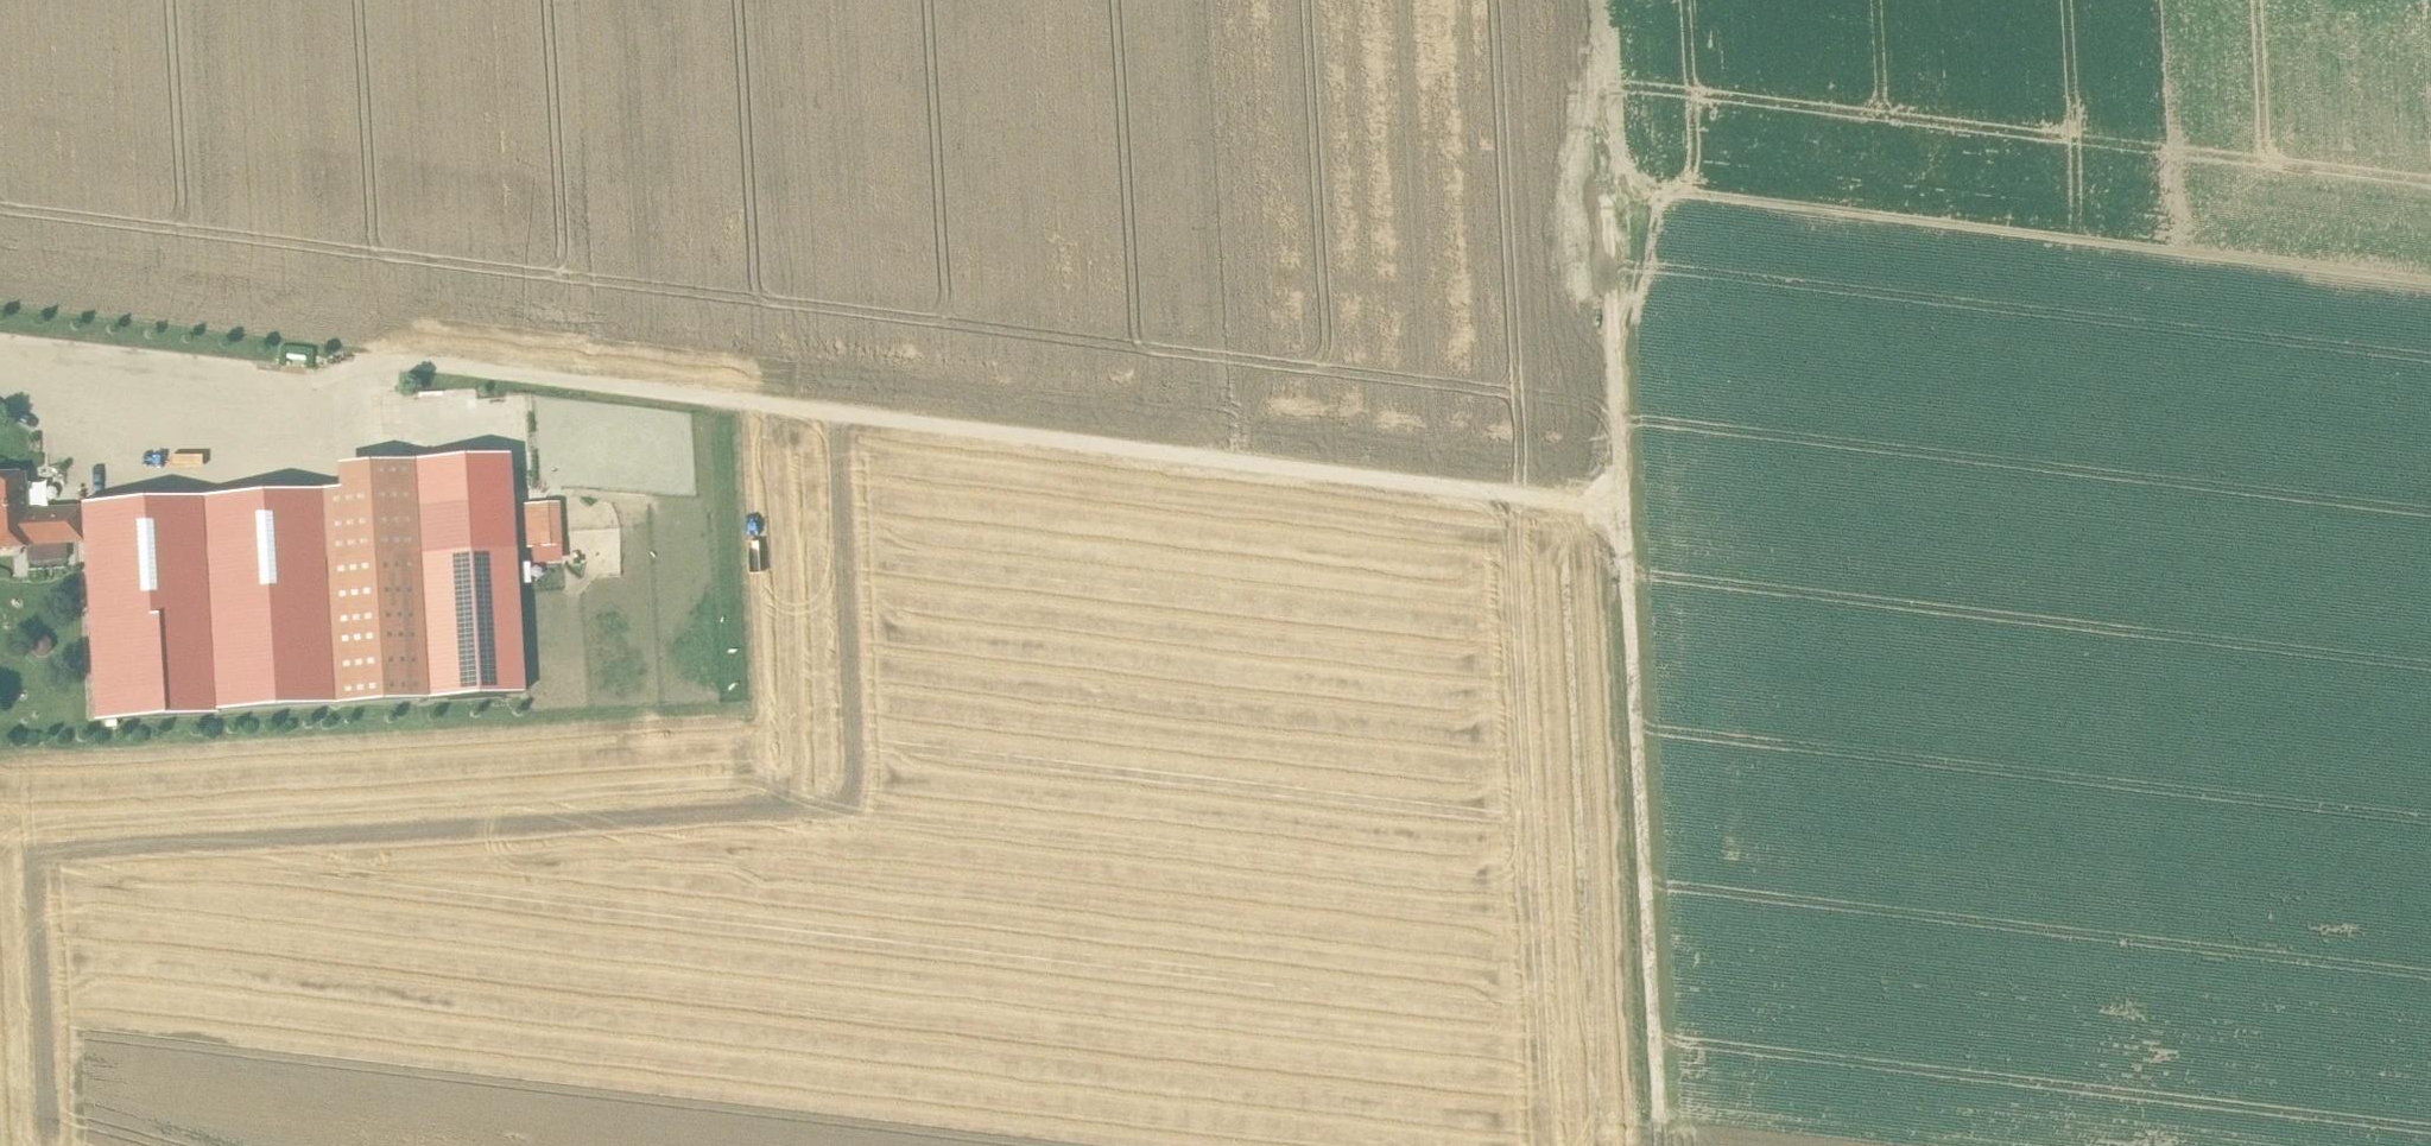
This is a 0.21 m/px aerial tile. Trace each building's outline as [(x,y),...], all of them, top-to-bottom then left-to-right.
[(508,456),(414,460),(420,555),(428,699),(523,693),(508,456)] [(0,476),(0,547),(25,546),(26,546),(65,544),(65,541),(66,541),(83,540),(94,718),(332,704),(428,699),(420,555),(414,460),(336,464),(337,488),(320,489),(81,503),(81,508),(25,512),(22,475),(0,476)] [(548,503),(525,504),(527,547),(550,546),(555,545),(553,502),(548,503)] [(550,546),(532,547),(533,561),(556,560),(555,545),(550,546)]
